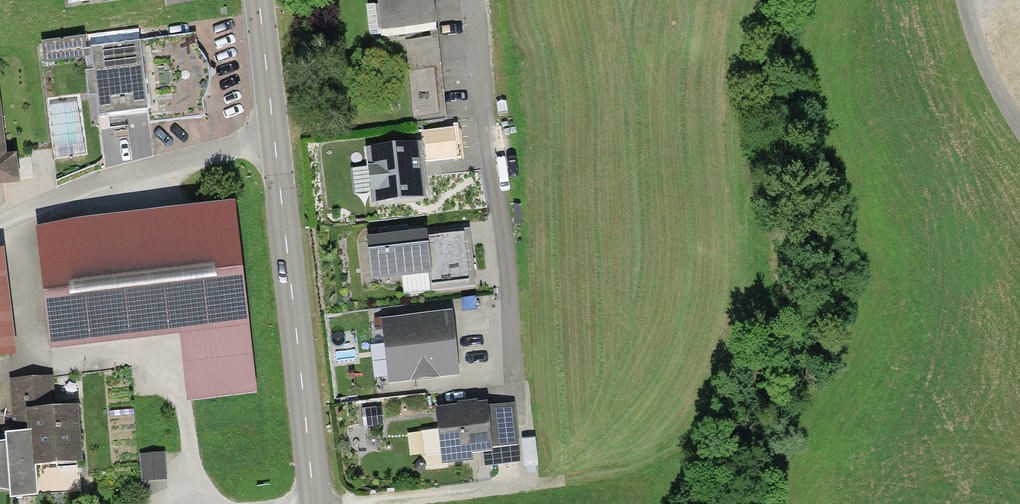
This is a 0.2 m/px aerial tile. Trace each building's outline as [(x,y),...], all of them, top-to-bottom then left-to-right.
[(380,36),(438,31),(435,0),(376,0),(380,36)] [(196,51),(195,35),(143,41),(151,110),(148,110),(149,123),(205,117),(203,99),(205,95),(208,88),(209,84),(210,78),(210,72),(209,66),(206,60),(203,56),(199,51),(196,51)] [(85,58),(87,70),(93,69),(90,48),(85,49),(84,37),(42,42),(43,63),(85,58)] [(123,113),(148,110),(151,110),(143,41),(90,45),(90,48),(93,69),(87,70),(85,70),(89,96),(96,95),(98,116),(123,113)] [(18,184),(15,156),(7,157),(0,98),(0,186),(18,184)] [(107,136),(113,168),(159,158),(152,126),(107,136)] [(453,130),(426,132),(429,160),(456,157),(453,130)] [(421,142),(365,148),(372,204),(427,198),(424,166),(421,142)] [(233,206),(38,228),(52,349),(183,334),(190,400),(255,393),(233,206)] [(403,232),(366,236),(372,281),(433,274),(427,229),(403,232)] [(17,354),(2,248),(0,249),(0,356),(17,354)] [(456,349),(452,311),(380,319),(387,385),(460,378),(456,349)] [(9,378),(14,433),(6,433),(6,442),(0,442),(0,489),(10,491),(10,498),(38,496),(34,466),(83,462),(78,406),(55,407),(53,375),(9,378)] [(438,427),(422,429),(425,456),(443,454),(444,462),(472,459),(472,453),(484,451),(493,450),(487,406),(487,402),(478,404),(477,400),(457,402),(458,405),(436,408),(438,427)] [(487,406),(493,450),(484,451),(485,466),(519,462),(518,446),(520,446),(515,402),(487,406)] [(165,452),(141,454),(143,481),(167,479),(165,452)]
